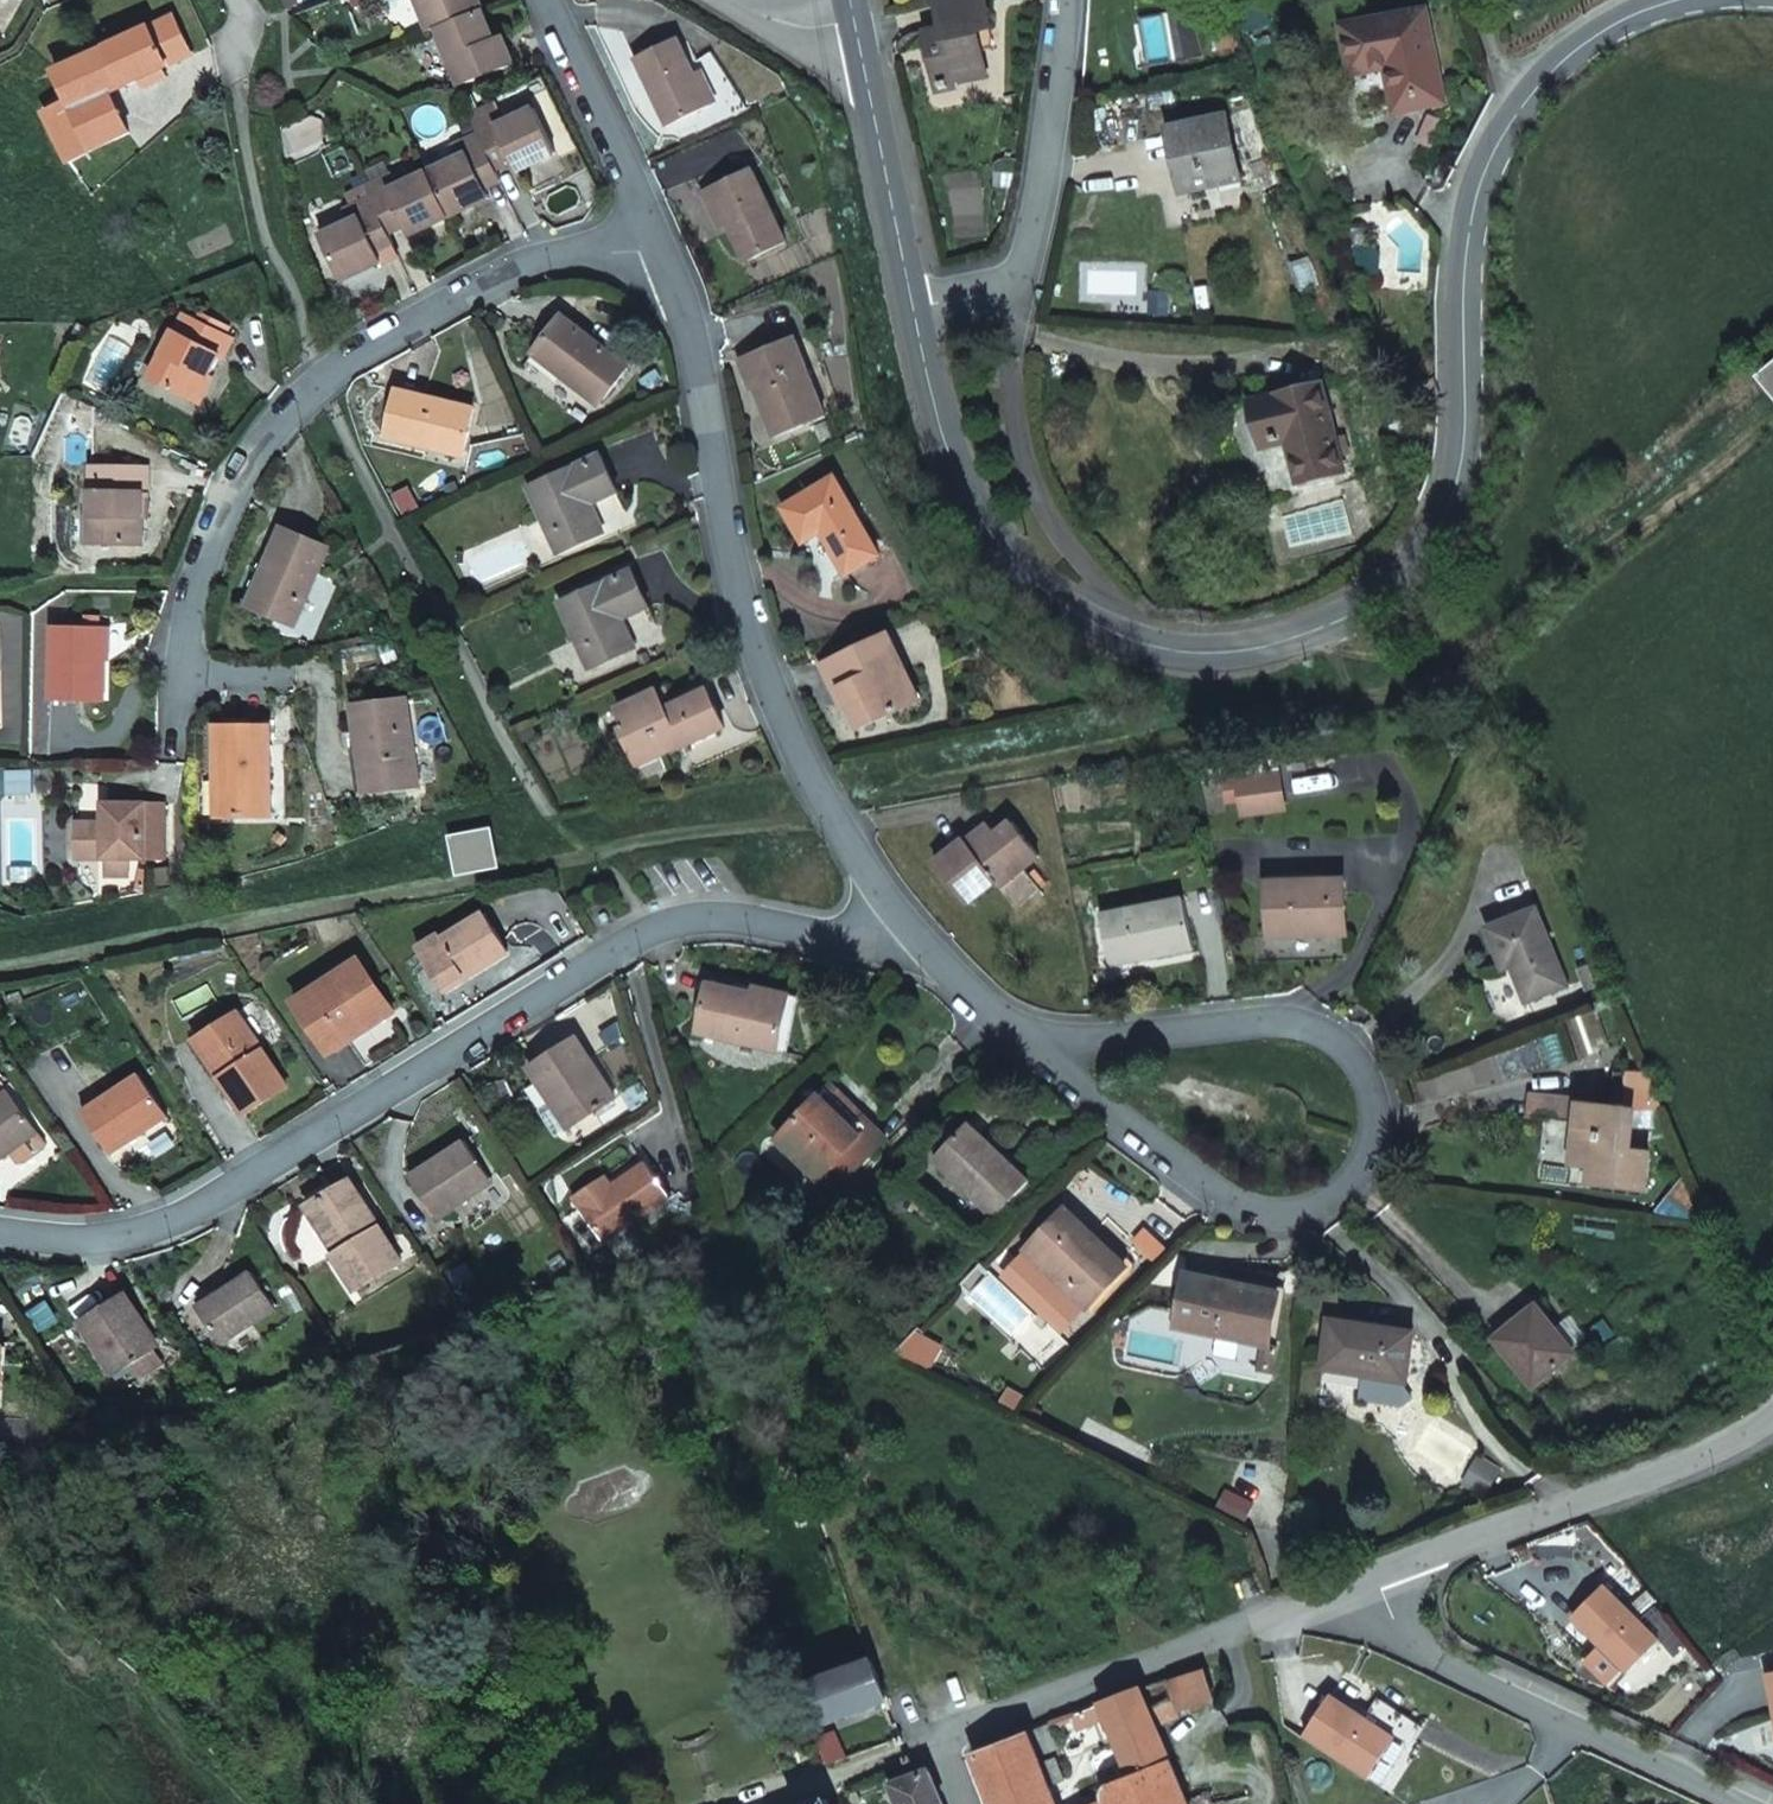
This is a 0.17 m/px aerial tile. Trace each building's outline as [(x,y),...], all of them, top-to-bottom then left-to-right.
[(421,13),(425,12),(431,28),(435,26),(479,9),(482,8),(479,0),(415,0),(421,13)] [(981,29),(994,25),(988,0),(957,0),(939,4),(945,30),(931,34),(945,92),(963,87),(962,82),(992,74),(986,50),(981,29)] [(1243,30),(1266,25),(1261,3),(1238,8),(1243,30)] [(479,9),(435,26),(452,68),(455,67),(462,84),(512,65),(501,37),(492,40),(479,9)] [(431,28),(425,12),(421,13),(427,29),(431,28)] [(1396,112),(1442,103),(1423,12),(1344,28),(1353,74),(1387,67),(1396,112)] [(111,89),(190,52),(174,14),(55,71),(68,98),(44,110),(68,158),(129,130),(111,89)] [(986,50),(999,46),(994,25),(981,29),(986,50)] [(664,123),(708,102),(677,35),(634,55),(664,123)] [(462,84),(455,67),(452,68),(459,86),(462,84)] [(557,159),(537,114),(506,126),(501,115),(474,126),(479,139),(491,168),(509,160),(511,167),(516,177),(557,159)] [(1186,194),(1241,184),(1228,120),(1172,130),(1186,194)] [(491,168),(479,139),(450,151),(454,162),(426,174),(444,218),(485,201),(481,192),(478,185),(495,178),(494,175),(491,168)] [(491,168),(494,175),(511,167),(509,160),(491,168)] [(744,257),(785,237),(752,166),(711,185),(727,220),(744,257)] [(444,218),(426,174),(395,188),(390,177),(364,188),(369,199),(381,227),(397,220),(399,227),(403,235),(444,218)] [(481,192),(498,184),(495,178),(478,185),(481,192)] [(720,224),(727,220),(711,185),(704,189),(720,224)] [(387,242),(383,234),(381,227),(369,199),(343,211),(348,223),(320,235),(339,281),(378,264),(374,255),(372,248),(387,242)] [(397,220),(381,227),(383,234),(399,227),(397,220)] [(374,255),(390,248),(387,242),(372,248),(374,255)] [(1322,291),(1310,262),(1292,268),(1304,298),(1322,291)] [(599,401),(628,364),(563,311),(538,343),(567,368),(563,372),(599,401)] [(210,358),(213,359),(223,340),(174,316),(144,378),(188,401),(210,358)] [(126,346),(103,335),(80,381),(103,392),(126,346)] [(777,434),(826,413),(797,336),(755,353),(766,381),(757,385),(777,434)] [(563,372),(567,368),(538,343),(534,348),(563,372)] [(757,385),(766,381),(755,353),(745,357),(757,385)] [(1761,375),(1772,389),(1772,366),(1761,375)] [(1296,478),(1338,469),(1320,384),(1251,399),(1260,441),(1286,435),(1296,478)] [(427,436),(464,445),(474,406),(398,386),(387,433),(425,443),(427,436)] [(464,445),(427,436),(425,443),(462,452),(464,445)] [(602,529),(590,500),(617,488),(601,453),(529,485),(557,549),(602,529)] [(144,504),(144,481),(148,481),(149,454),(92,454),(92,530),(144,530),(144,504)] [(846,572),(880,552),(836,476),(785,507),(803,539),(821,529),(846,572)] [(297,615),(329,536),(284,518),(267,558),(273,561),(258,600),(297,615)] [(258,600),(273,561),(267,558),(260,555),(245,595),(258,600)] [(636,644),(623,615),(649,603),(633,567),(560,600),(589,665),(636,644)] [(54,688),(105,689),(105,614),(54,614),(54,688)] [(894,712),(919,700),(889,633),(822,664),(834,691),(841,688),(857,720),(890,705),(894,712)] [(673,704),(664,685),(656,688),(666,708),(673,704)] [(375,779),(419,774),(408,687),(354,694),(360,737),(369,736),(375,779)] [(680,746),(725,725),(708,689),(673,704),(666,708),(656,688),(617,706),(626,725),(622,728),(638,762),(679,743),(680,746)] [(857,720),(860,727),(894,712),(890,705),(857,720)] [(220,808),(266,808),(267,717),(212,717),(212,764),(220,765),(220,808)] [(375,779),(369,736),(360,737),(353,738),(358,782),(375,779)] [(1276,774),(1235,780),(1240,816),(1281,810),(1276,774)] [(130,846),(165,847),(165,791),(106,790),(105,807),(105,814),(79,814),(79,845),(105,845),(130,846)] [(1018,863),(1033,851),(1007,816),(991,828),(985,822),(962,840),(957,834),(929,858),(959,896),(990,872),(1012,856),(1018,863)] [(461,876),(505,868),(498,826),(454,834),(461,876)] [(130,865),(130,846),(105,845),(104,864),(130,865)] [(990,872),(997,880),(1018,863),(1012,856),(990,872)] [(1266,890),(1299,888),(1298,881),(1298,873),(1265,875),(1265,883),(1266,890)] [(1267,936),(1345,932),(1342,879),(1298,881),(1299,888),(1266,890),(1267,936)] [(1146,956),(1191,947),(1181,898),(1098,914),(1106,955),(1144,948),(1146,956)] [(1547,945),(1532,907),(1485,926),(1501,967),(1510,964),(1524,1000),(1563,984),(1547,945)] [(473,971),(510,948),(485,909),(444,935),(441,930),(417,946),(440,983),(469,965),(473,971)] [(1146,956),(1144,948),(1106,955),(1108,963),(1146,956)] [(382,1018),(365,992),(373,987),(355,960),(296,1000),(331,1052),(382,1018)] [(440,983),(444,989),(473,971),(469,965),(440,983)] [(783,1010),(749,1003),(750,997),(703,986),(694,1033),(774,1051),(783,1010)] [(382,1018),(390,1013),(373,987),(365,992),(382,1018)] [(749,1003),(783,1010),(786,998),(752,990),(750,997),(749,1003)] [(243,1111),(286,1084),(239,1009),(203,1032),(228,1070),(220,1075),(243,1111)] [(220,1075),(228,1070),(203,1032),(196,1037),(220,1075)] [(574,1121),(614,1094),(575,1035),(527,1067),(550,1101),(557,1096),(574,1121)] [(111,1154),(165,1115),(135,1072),(80,1111),(111,1154)] [(774,1135),(832,1187),(881,1132),(823,1081),(807,1098),(774,1135)] [(39,1135),(9,1095),(0,1101),(0,1162),(10,1155),(39,1135)] [(574,1121),(557,1096),(550,1101),(566,1126),(574,1121)] [(1629,1109),(1580,1104),(1573,1158),(1594,1159),(1593,1168),(1591,1185),(1647,1191),(1652,1153),(1624,1150),(1629,1109)] [(984,1142),(965,1124),(935,1157),(996,1214),(1030,1177),(988,1138),(984,1142)] [(39,1135),(10,1155),(18,1167),(25,1166),(44,1153),(47,1146),(39,1135)] [(465,1188),(488,1173),(466,1137),(412,1172),(438,1215),(469,1196),(465,1188)] [(574,1194),(605,1238),(669,1194),(645,1158),(612,1182),(602,1188),(595,1179),(574,1194)] [(1593,1168),(1594,1159),(1573,1158),(1572,1166),(1593,1168)] [(612,1182),(605,1172),(595,1179),(602,1188),(612,1182)] [(465,1188),(469,1196),(493,1181),(488,1173),(465,1188)] [(353,1286),(399,1258),(349,1177),(309,1200),(338,1247),(331,1251),(353,1286)] [(331,1251),(338,1247),(309,1200),(303,1204),(331,1251)] [(1129,1268),(1069,1209),(1031,1248),(1091,1306),(1129,1268)] [(219,1341),(274,1305),(250,1269),(195,1304),(219,1341)] [(1174,1323),(1267,1345),(1277,1295),(1185,1274),(1174,1323)] [(154,1348),(136,1322),(140,1320),(122,1291),(76,1322),(113,1376),(154,1348)] [(1529,1385),(1570,1350),(1531,1305),(1491,1339),(1529,1385)] [(1404,1381),(1405,1375),(1409,1336),(1325,1327),(1320,1375),(1359,1379),(1367,1380),(1367,1377),(1404,1381)] [(1409,1400),(1404,1392),(1404,1381),(1367,1377),(1367,1380),(1359,1379),(1358,1406),(1400,1410),(1409,1400)] [(1481,1461),(1484,1455),(1429,1425),(1409,1461),(1463,1491),(1466,1487),(1481,1461)] [(1486,1498),(1501,1472),(1481,1461),(1466,1487),(1486,1498)] [(1595,1582),(1563,1614),(1618,1670),(1651,1638),(1595,1582)] [(818,1722),(888,1697),(874,1658),(805,1683),(818,1722)] [(1154,1723),(1214,1702),(1200,1665),(1141,1688),(1154,1723)] [(1763,1674),(1772,1726),(1772,1672),(1763,1674)] [(1141,1688),(1077,1712),(1080,1720),(1103,1711),(1126,1773),(1109,1780),(1099,1791),(1102,1802),(1097,1803),(1183,1803),(1177,1789),(1154,1723),(1141,1688)] [(1360,1720),(1324,1696),(1297,1737),(1362,1780),(1389,1739),(1360,1720)] [(1373,1700),(1360,1720),(1389,1739),(1405,1749),(1418,1730),(1373,1700)] [(1056,1741),(1050,1722),(1027,1730),(1034,1749),(1043,1746),(1056,1741)] [(1027,1730),(970,1752),(990,1803),(1052,1803),(1037,1758),(1034,1749),(1027,1730)] [(1037,1758),(1046,1755),(1043,1746),(1034,1749),(1037,1758)] [(931,1767),(915,1773),(892,1782),(900,1803),(946,1803),(931,1767)] [(1206,1780),(1177,1789),(1183,1803),(1214,1803),(1213,1802),(1222,1799),(1219,1787),(1209,1790),(1206,1780)] [(828,1796),(807,1803),(831,1803),(828,1796)]
